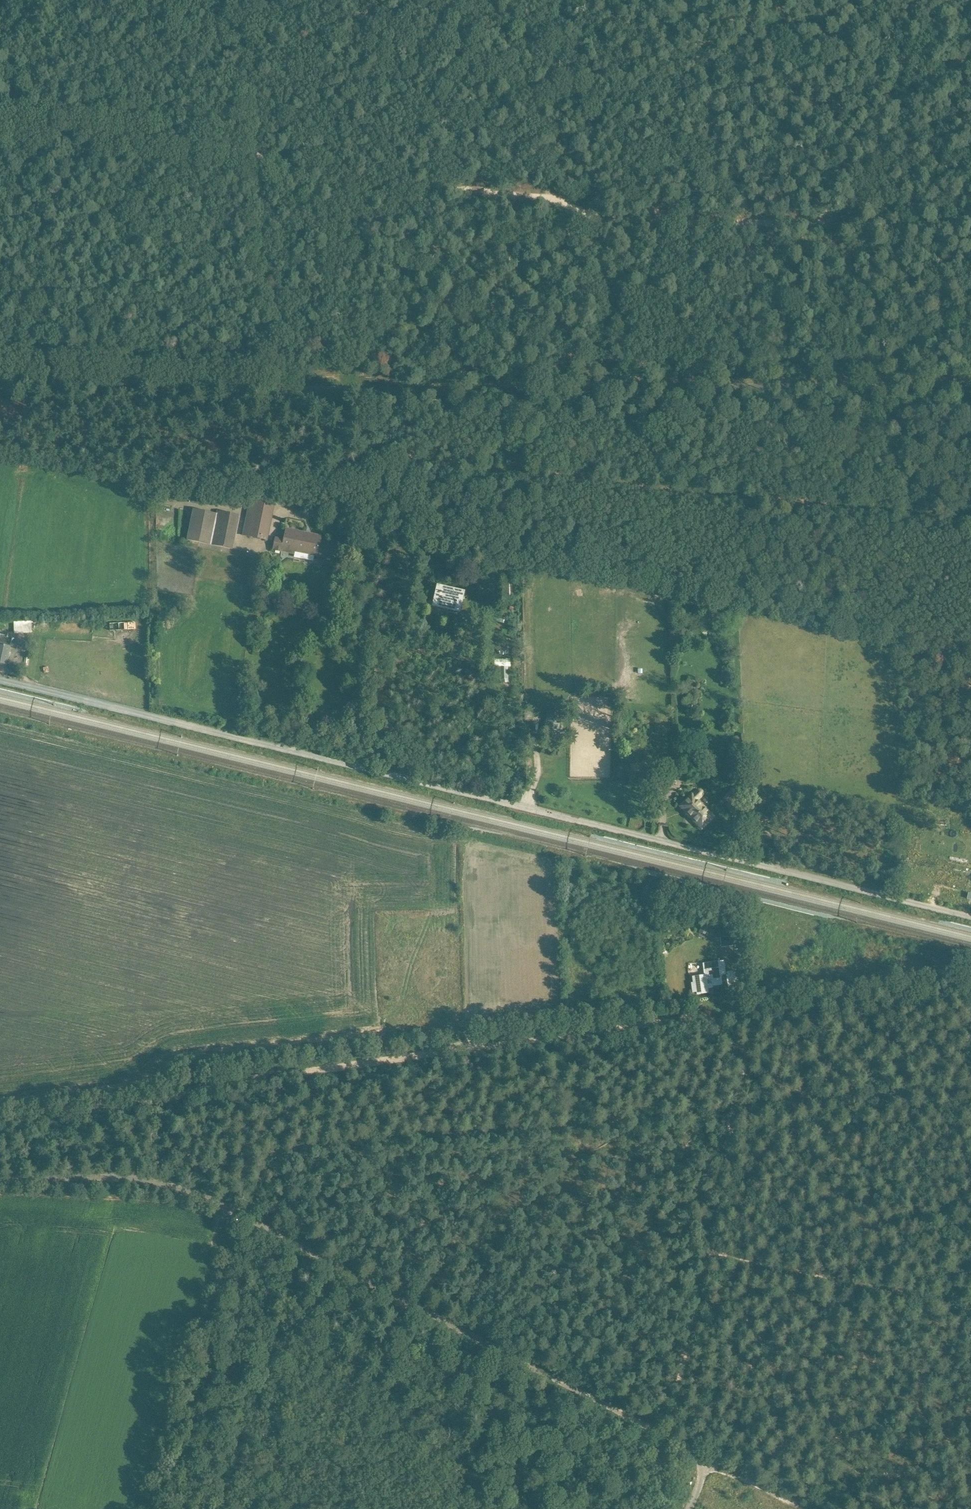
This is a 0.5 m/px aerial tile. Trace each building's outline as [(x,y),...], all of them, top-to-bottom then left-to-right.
[(267,540),(272,515),(274,505),(250,500),(243,536),(267,540)] [(211,545),(217,514),(193,509),(187,540),(211,545)] [(240,516),(218,511),(217,514),(211,545),(233,550),(240,516)] [(275,539),(273,548),(273,550),(295,554),(296,552),(315,556),(318,557),(321,562),(323,562),(324,562),(327,560),(327,559),(332,560),(335,545),(320,542),(320,540),(310,537),(310,539),(305,538),(306,533),(286,529),(284,540),(275,539)] [(437,587),(435,597),(432,608),(459,614),(463,593),(437,587)] [(9,656),(13,637),(0,635),(0,664),(6,666),(9,656)] [(641,777),(641,764),(624,765),(625,778),(641,777)] [(673,785),(673,776),(661,776),(661,779),(661,785),(673,785)] [(713,817),(706,810),(697,801),(702,797),(703,795),(704,794),(703,792),(703,790),(701,789),(700,789),(698,789),(696,789),(695,790),(691,794),(691,795),(680,806),(702,829),(713,817)] [(941,819),(960,820),(960,810),(942,809),(941,819)] [(705,916),(698,934),(706,936),(712,918),(705,916)] [(725,974),(723,964),(723,961),(703,964),(703,970),(704,970),(705,975),(693,977),(693,984),(692,984),(693,992),(697,992),(697,994),(708,993),(707,985),(712,984),(712,986),(721,985),(720,975),(725,974)] [(728,987),(742,986),(740,972),(736,973),(735,970),(726,972),(728,987)]
